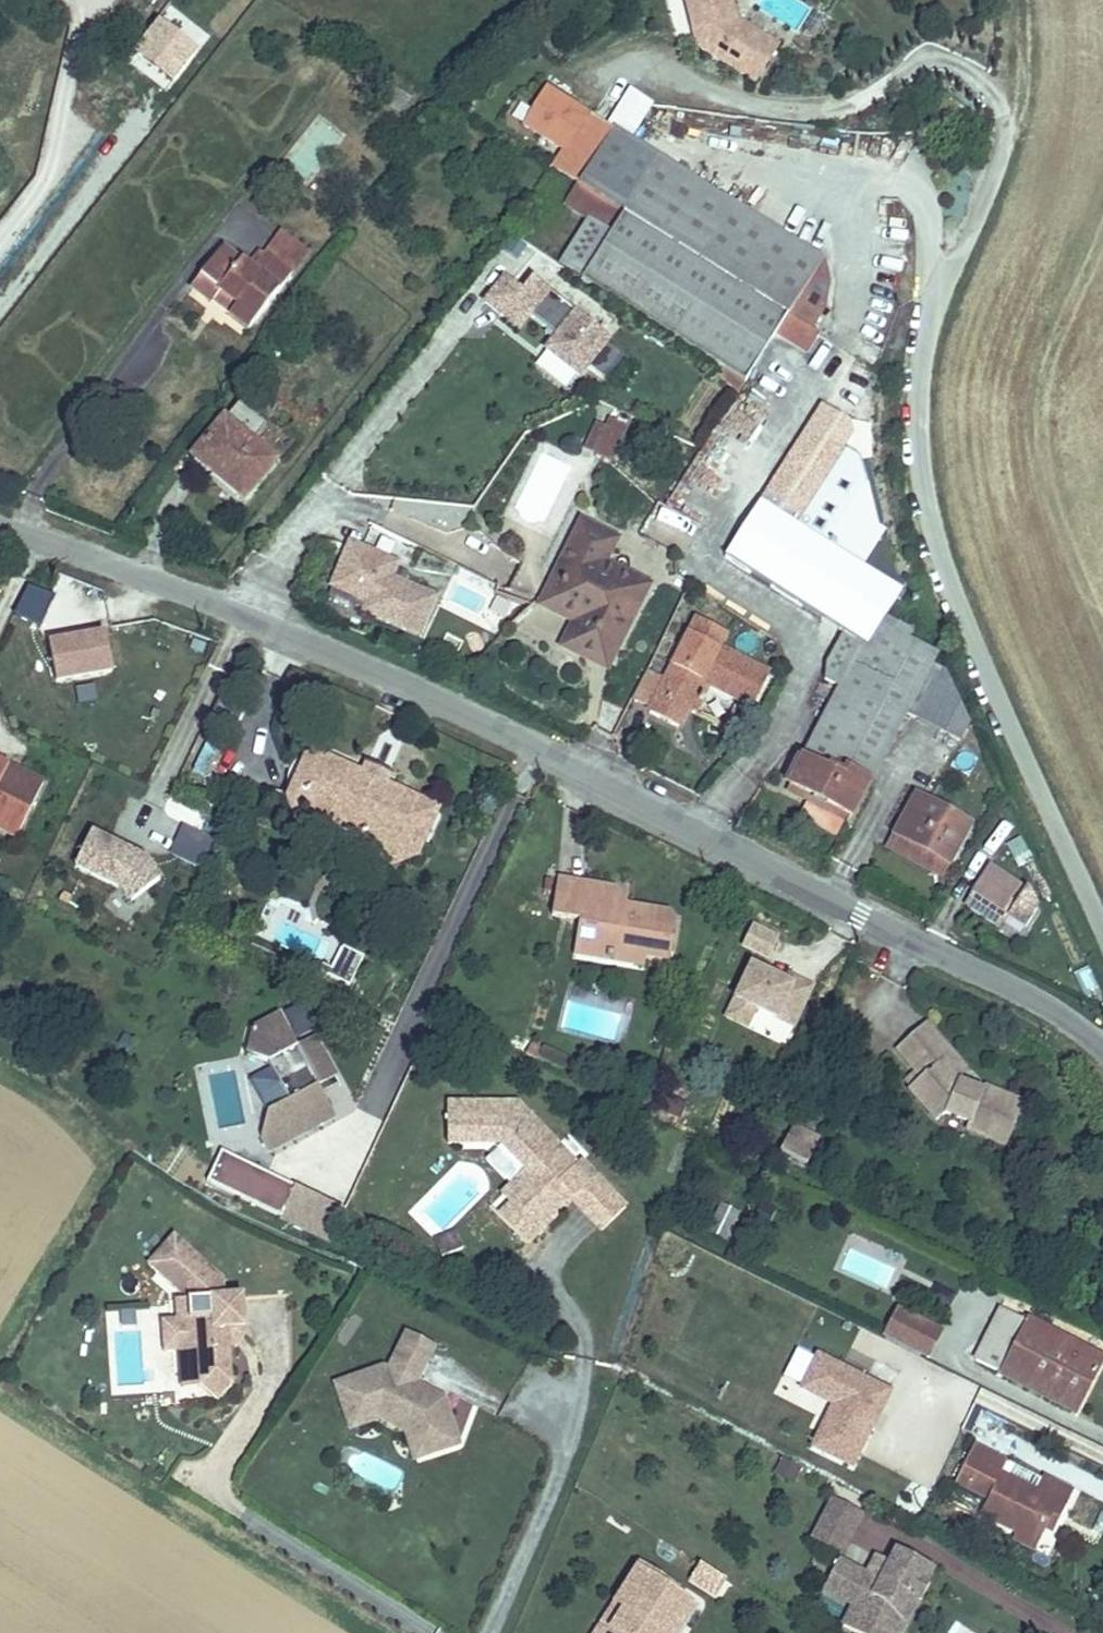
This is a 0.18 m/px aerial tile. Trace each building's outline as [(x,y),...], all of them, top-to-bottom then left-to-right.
[(729,0),(683,0),(688,21),(695,19),(697,27),(692,34),(750,71),(773,34),(731,8),(729,0)] [(132,52),(173,85),(200,51),(160,18),(132,52)] [(697,27),(695,19),(688,21),(692,34),(697,27)] [(618,100),(612,108),(633,123),(641,114),(618,100)] [(573,166),(620,197),(723,266),(781,304),(810,323),(826,295),(829,273),(822,247),(633,123),(612,108),(573,166)] [(605,221),(620,197),(573,166),(556,191),(605,221)] [(723,266),(620,197),(605,221),(574,268),(717,358),(739,372),(770,321),(781,304),(723,266)] [(265,221),(232,258),(202,236),(170,275),(192,293),(203,280),(223,295),(213,308),(229,321),(292,244),(265,221)] [(480,285),(498,300),(501,295),(517,308),(524,300),(549,321),(539,333),(572,362),(604,325),(529,261),(518,275),(500,260),(480,285)] [(501,295),(498,300),(513,313),(517,308),(501,295)] [(810,323),(781,304),(770,321),(802,342),(812,325),(810,323)] [(739,372),(717,358),(709,369),(729,382),(739,372)] [(920,724),(944,680),(930,672),(937,660),(917,648),(898,636),(886,630),(905,597),(862,570),(884,534),(868,466),(845,453),(856,439),(849,421),(818,403),(725,560),(855,637),(841,687),(852,693),(797,786),(852,820),(912,720),(920,724)] [(210,466),(235,434),(204,410),(172,450),(204,474),(210,466)] [(578,440),(597,451),(615,417),(601,410),(599,415),(593,412),(578,440)] [(262,454),(235,434),(210,466),(234,487),(262,454)] [(659,508),(650,535),(688,547),(697,521),(659,508)] [(545,640),(572,654),(591,617),(604,624),(626,583),(581,559),(598,530),(566,514),(521,598),(557,617),(545,640)] [(337,521),(318,563),(354,579),(350,588),(403,612),(419,576),(376,556),(383,542),(337,521)] [(354,579),(318,563),(314,572),(350,588),(354,579)] [(649,667),(635,660),(626,672),(615,696),(632,706),(631,710),(659,721),(681,673),(731,697),(751,656),(698,632),(703,617),(675,605),(649,667)] [(591,617),(572,654),(585,661),(604,624),(591,617)] [(904,627),(898,636),(917,648),(923,638),(904,627)] [(105,628),(48,644),(60,688),(117,672),(105,628)] [(951,683),(944,680),(920,724),(965,750),(975,731),(951,683)] [(66,703),(84,700),(82,684),(64,687),(66,703)] [(296,729),(285,762),(405,824),(411,827),(428,794),(367,764),(362,774),(347,767),(351,755),(296,729)] [(9,813),(33,762),(0,745),(0,809),(9,813)] [(405,824),(285,762),(280,775),(332,799),(329,809),(347,819),(352,811),(389,828),(405,824)] [(332,799),(280,775),(287,801),(304,797),(329,809),(332,799)] [(897,783),(875,823),(931,851),(952,810),(897,783)] [(411,827),(405,824),(389,828),(352,811),(347,819),(372,831),(377,847),(406,838),(411,827)] [(931,851),(875,823),(867,837),(922,867),(931,851)] [(181,825),(168,854),(198,868),(212,838),(181,825)] [(73,869),(144,903),(162,864),(91,831),(73,869)] [(960,878),(1002,901),(1018,871),(977,850),(960,878)] [(595,926),(592,947),(620,950),(622,933),(646,937),(668,940),(671,898),(638,894),(608,890),(611,870),(551,861),(545,898),(573,904),(570,922),(595,926)] [(638,894),(611,870),(608,890),(638,894)] [(566,943),(592,947),(595,926),(570,922),(566,943)] [(768,959),(776,934),(744,923),(735,948),(768,959)] [(320,960),(342,970),(355,939),(334,929),(320,960)] [(622,933),(620,950),(643,953),(646,937),(622,933)] [(785,1046),(810,990),(744,961),(719,1017),(785,1046)] [(269,997),(241,1013),(236,1036),(259,1044),(280,1082),(259,1094),(253,1119),(262,1133),(326,1097),(309,1067),(327,1057),(305,1018),(287,1028),(269,997)] [(959,1118),(995,1135),(1014,1090),(979,1074),(973,1082),(949,1069),(956,1057),(918,1010),(890,1035),(914,1066),(901,1079),(930,1114),(943,1101),(962,1112),(959,1118)] [(585,1215),(613,1190),(571,1143),(565,1148),(523,1103),(452,1095),(450,1117),(472,1120),(475,1121),(473,1145),(496,1146),(519,1171),(527,1179),(505,1197),(513,1204),(497,1219),(516,1240),(556,1203),(542,1185),(551,1178),(565,1194),(585,1215)] [(808,1122),(785,1109),(771,1133),(795,1146),(808,1122)] [(472,1120),(450,1117),(448,1143),(473,1145),(475,1121),(472,1120)] [(216,1153),(202,1186),(329,1237),(342,1205),(216,1153)] [(499,1191),(505,1197),(527,1179),(519,1171),(499,1191)] [(556,1203),(565,1194),(551,1178),(542,1185),(556,1203)] [(489,1210),(497,1219),(513,1204),(505,1197),(489,1210)] [(164,1223),(139,1253),(148,1261),(151,1264),(176,1234),(164,1223)] [(176,1234),(151,1264),(179,1287),(180,1307),(167,1308),(168,1339),(172,1339),(173,1358),(185,1357),(185,1360),(193,1359),(195,1374),(212,1388),(226,1371),(222,1334),(222,1327),(230,1315),(237,1314),(234,1282),(215,1283),(214,1265),(176,1234)] [(894,1305),(879,1336),(926,1360),(942,1328),(894,1305)] [(157,1340),(168,1339),(167,1308),(161,1308),(156,1308),(157,1340)] [(1077,1413),(1102,1360),(1102,1357),(1002,1308),(975,1364),(1077,1413)] [(394,1309),(386,1324),(415,1339),(423,1324),(394,1309)] [(237,1321),(237,1314),(230,1315),(222,1327),(222,1334),(229,1333),(237,1321)] [(329,1367),(341,1401),(377,1388),(397,1397),(409,1428),(443,1415),(428,1373),(404,1361),(415,1339),(386,1324),(375,1347),(377,1348),(376,1350),(329,1367)] [(852,1471),(891,1389),(812,1351),(793,1391),(825,1406),(804,1448),(852,1471)] [(185,1357),(173,1358),(175,1376),(195,1374),(193,1359),(185,1360),(185,1357)] [(377,1388),(341,1401),(344,1410),(376,1398),(387,1403),(397,1432),(409,1428),(397,1397),(377,1388)] [(1059,1502),(1069,1480),(1031,1461),(1024,1478),(989,1463),(995,1449),(961,1435),(947,1467),(982,1482),(979,1489),(973,1503),(1007,1518),(1033,1529),(1037,1520),(1046,1496),(1059,1502)] [(779,1458),(773,1476),(795,1483),(800,1464),(779,1458)] [(982,1482),(947,1467),(944,1476),(979,1489),(982,1482)] [(1049,1524),(1059,1502),(1046,1496),(1037,1520),(1049,1524)] [(797,1530),(838,1548),(854,1517),(810,1498),(797,1530)] [(1025,1545),(1033,1529),(1007,1518),(1001,1534),(1025,1545)] [(609,1586),(617,1591),(590,1632),(651,1632),(661,1618),(667,1622),(687,1588),(668,1576),(670,1569),(634,1546),(609,1586)] [(715,1572),(685,1553),(677,1566),(705,1588),(715,1572)] [(858,1632),(866,1632),(870,1624),(886,1629),(902,1620),(911,1601),(916,1603),(925,1584),(918,1580),(922,1568),(893,1553),(888,1563),(882,1574),(864,1567),(861,1573),(834,1563),(820,1589),(848,1603),(838,1623),(858,1632)] [(870,1557),(864,1567),(882,1574),(888,1563),(870,1557)] [(609,1586),(581,1632),(590,1632),(617,1591),(609,1586)] [(667,1622),(661,1618),(651,1632),(668,1632),(672,1626),(667,1622)] [(866,1632),(896,1632),(902,1620),(886,1629),(870,1624),(866,1632)]
